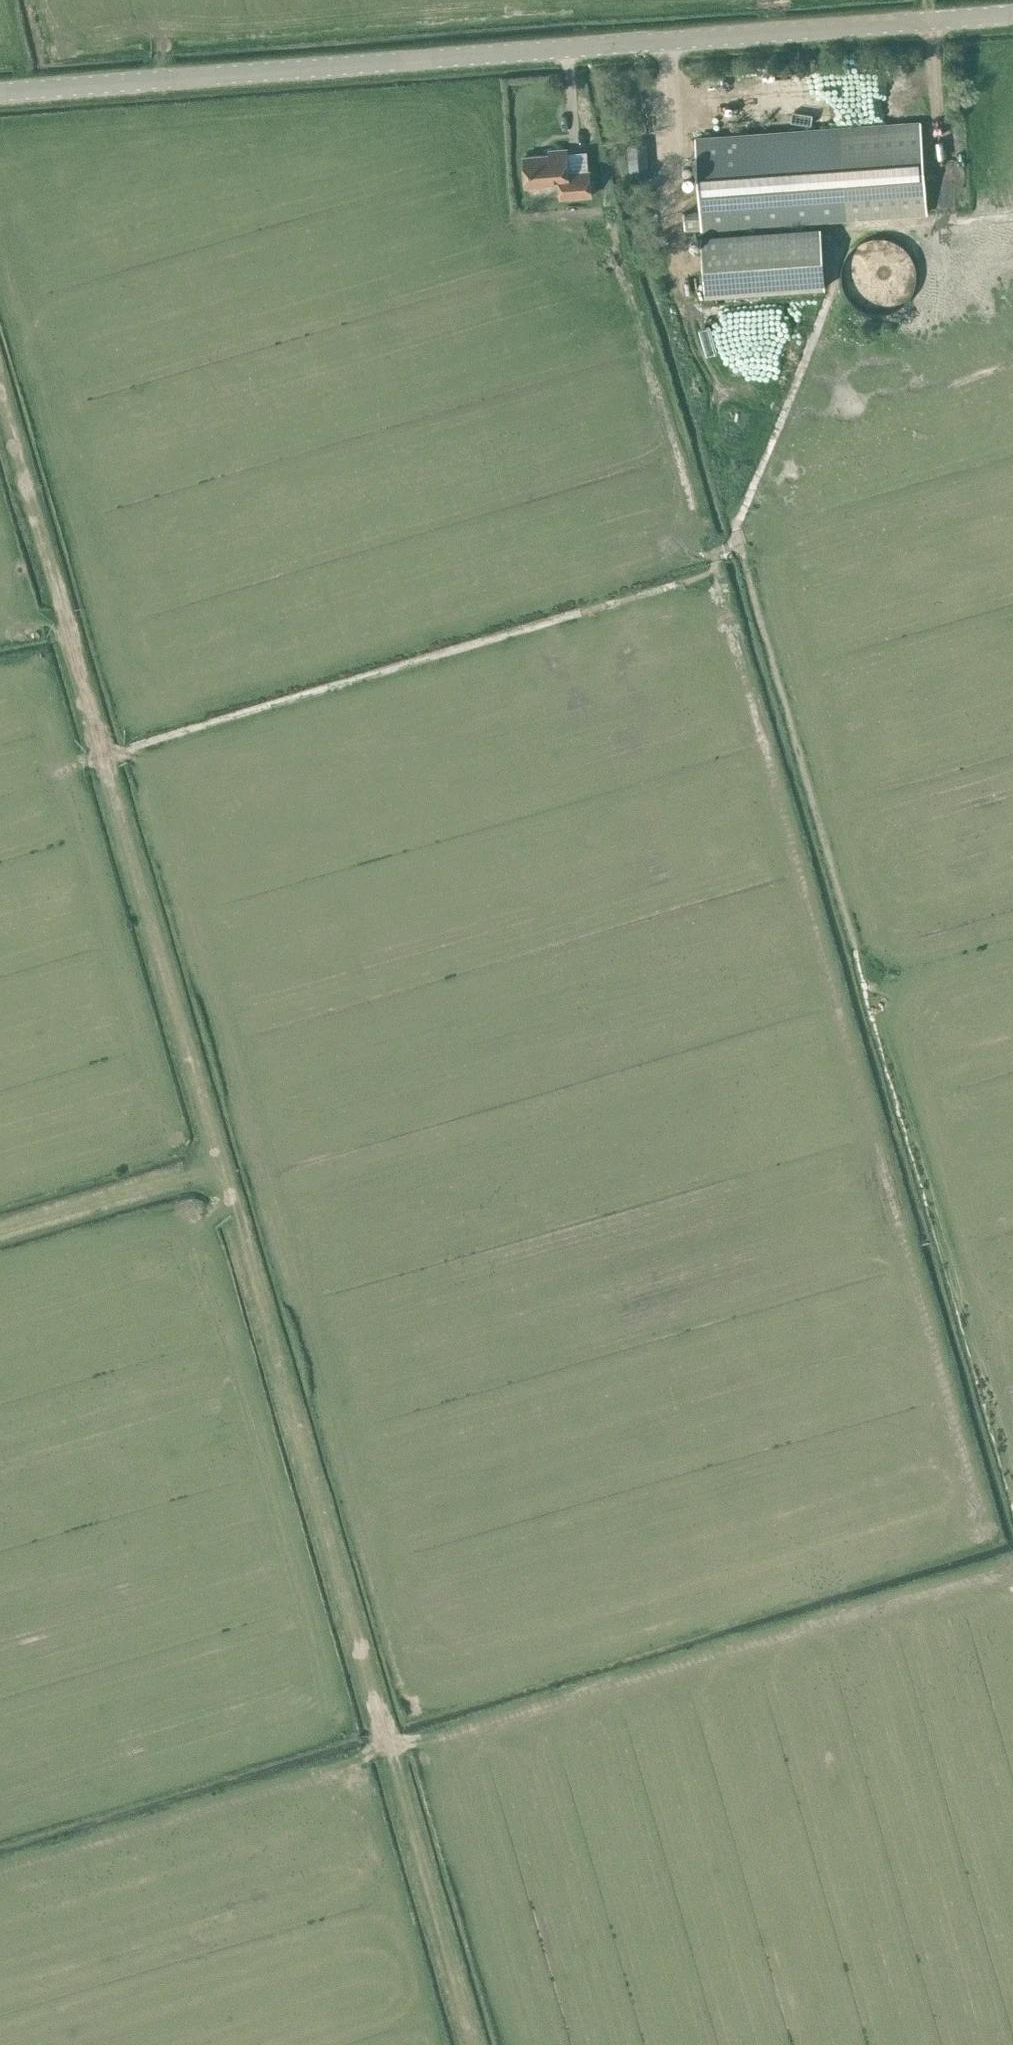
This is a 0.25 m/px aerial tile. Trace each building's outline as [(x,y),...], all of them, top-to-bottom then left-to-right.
[(701,228),(927,212),(921,122),(695,138),(701,228)] [(591,194),(589,169),(568,171),(567,148),(549,149),(550,153),(524,155),(526,185),(560,182),(561,196),(591,194)] [(701,233),(699,209),(685,209),(686,234),(701,233)] [(701,235),(706,295),(826,287),(822,226),(701,235)]
